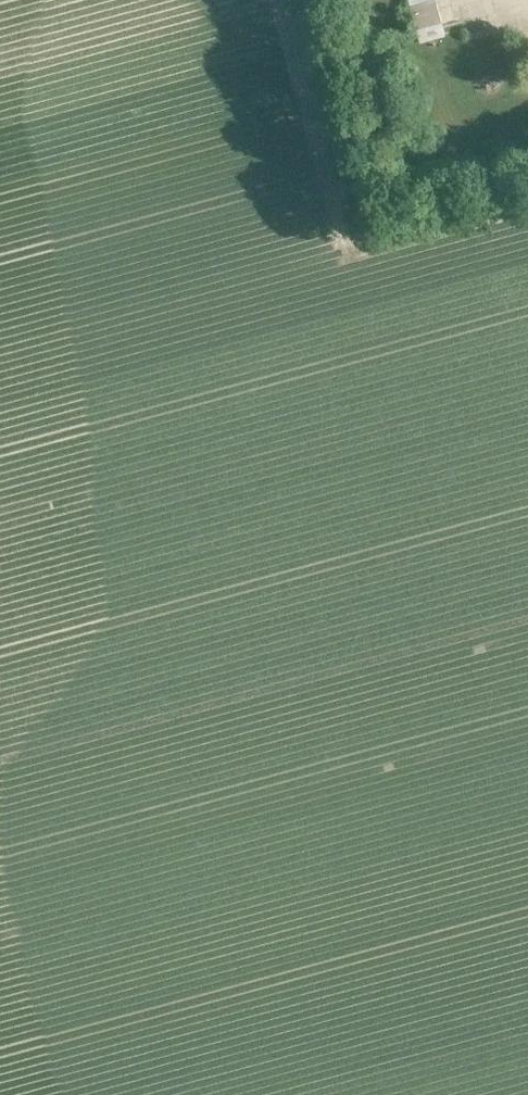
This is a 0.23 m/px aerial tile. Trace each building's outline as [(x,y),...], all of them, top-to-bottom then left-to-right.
[(439,22),(433,0),(429,0),(408,5),(414,29),(439,22)]
